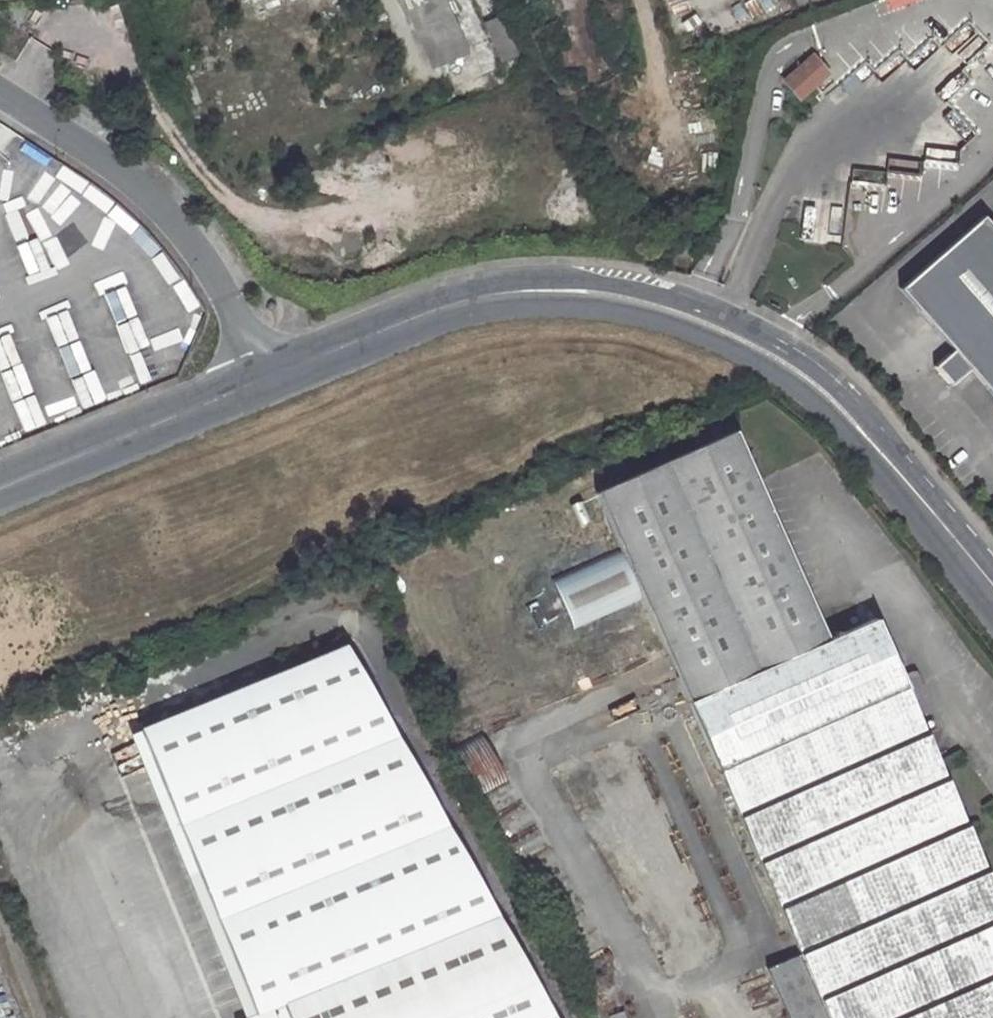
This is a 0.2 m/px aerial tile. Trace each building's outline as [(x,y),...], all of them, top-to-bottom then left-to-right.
[(468,46),(448,0),(446,0),(441,2),(440,0),(406,0),(433,61),(468,46)] [(797,98),(813,84),(809,79),(822,69),(810,56),(781,80),(797,98)] [(813,84),(826,73),(822,69),(809,79),(813,84)] [(983,219),(900,292),(954,353),(935,370),(952,388),(971,372),(992,397),(992,230),(983,219)] [(687,702),(824,643),(734,433),(597,492),(687,702)] [(876,620),(824,643),(687,702),(796,956),(767,968),(788,1017),(992,1017),(992,894),(876,620)] [(496,917),(343,649),(141,731),(258,1014),(285,1003),(291,1017),(554,1017),(496,917)]
